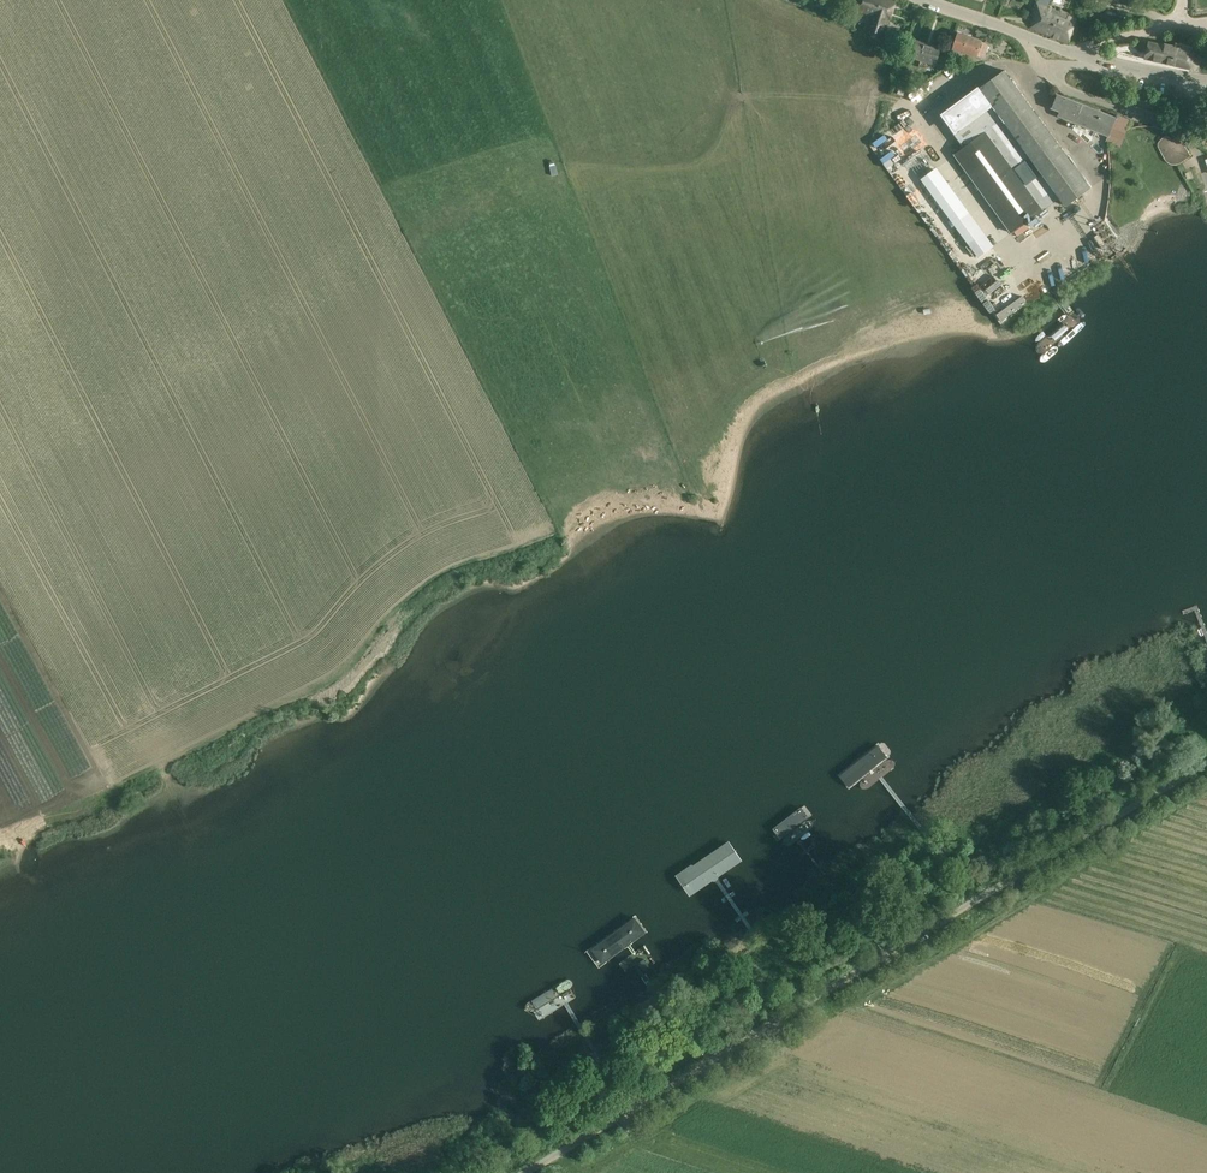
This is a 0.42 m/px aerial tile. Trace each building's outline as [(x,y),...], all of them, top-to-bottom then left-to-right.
[(883,36),(889,20),(891,21),(897,1),(894,0),(861,0),(858,10),(872,15),(867,30),(883,36)] [(1035,29),(1066,42),(1075,18),(1036,3),(1031,15),(1039,18),(1035,29)] [(892,29),(889,39),(898,42),(901,32),(892,29)] [(988,33),(978,30),(976,36),(986,39),(988,33)] [(977,55),(985,58),(989,43),(982,41),(982,40),(958,32),(953,48),(976,56),(977,55)] [(935,64),(941,48),(916,40),(911,56),(935,64)] [(1144,58),(1170,64),(1175,42),(1174,42),(1173,46),(1148,40),(1144,58)] [(1170,64),(1190,69),(1192,60),(1197,61),(1199,54),(1193,53),(1195,47),(1175,42),(1170,64)] [(954,130),(942,138),(953,154),(967,173),(1011,233),(1056,200),(1059,198),(1065,206),(1091,187),(1070,158),(1016,85),(1004,69),(983,84),(976,74),(970,79),(977,88),(942,114),(954,130)] [(1057,115),(1110,136),(1117,118),(1056,93),(1050,107),(1059,110),(1057,115)] [(1180,163),(1191,155),(1185,146),(1176,137),(1173,141),(1168,136),(1158,146),(1166,160),(1180,163)] [(978,257),(994,245),(937,166),(934,168),(921,179),(978,257)] [(1035,298),(1039,294),(1030,284),(1026,288),(1035,298)] [(1027,296),(1001,312),(1006,319),(1032,303),(1027,296)] [(870,763),(820,796),(847,829),(894,796),(870,763)] [(795,785),(743,823),(777,871),(826,829),(795,785)] [(725,831),(662,873),(686,907),(750,864),(725,831)] [(636,908),(578,948),(608,988),(665,952),(636,908)] [(574,958),(500,999),(523,1033),(595,990),(574,958)]
